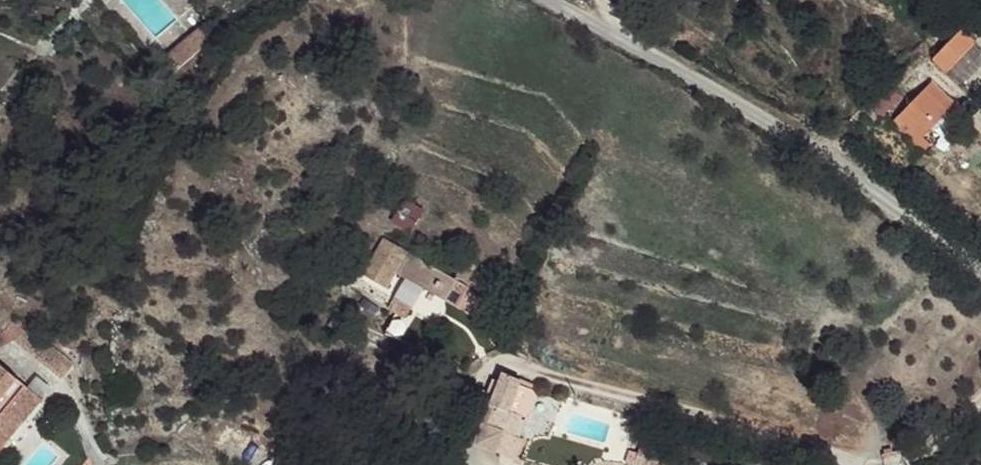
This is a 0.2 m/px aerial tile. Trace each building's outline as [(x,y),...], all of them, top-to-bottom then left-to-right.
[(218,33),(205,21),(170,52),(182,65),(218,33)] [(957,30),(927,56),(944,68),(969,43),(957,30)] [(893,80),(870,103),(889,119),(912,96),(893,80)] [(912,96),(889,119),(923,151),(932,142),(924,137),(956,106),(926,80),(912,96)] [(413,234),(421,207),(400,200),(391,227),(413,234)] [(400,245),(385,235),(369,262),(383,273),(400,245)] [(436,272),(414,258),(405,276),(461,308),(475,286),(469,282),(441,265),(436,272)] [(383,273),(369,262),(360,275),(376,284),(383,273)] [(499,279),(481,268),(469,282),(475,286),(489,293),(499,279)] [(489,293),(475,286),(461,308),(486,322),(494,309),(483,302),(489,293)] [(0,349),(0,383),(16,359),(0,349)] [(16,359),(0,383),(0,455),(3,457),(15,444),(9,440),(20,425),(29,432),(57,390),(16,359)] [(528,370),(508,362),(504,374),(524,381),(528,370)] [(524,381),(504,374),(481,438),(502,444),(508,423),(516,401),(524,381)] [(530,407),(516,401),(508,423),(523,430),(530,407)] [(523,430),(508,423),(502,444),(515,451),(523,430)] [(29,432),(20,425),(9,440),(15,444),(19,448),(29,432)] [(530,433),(523,430),(515,451),(522,452),(530,433)]
